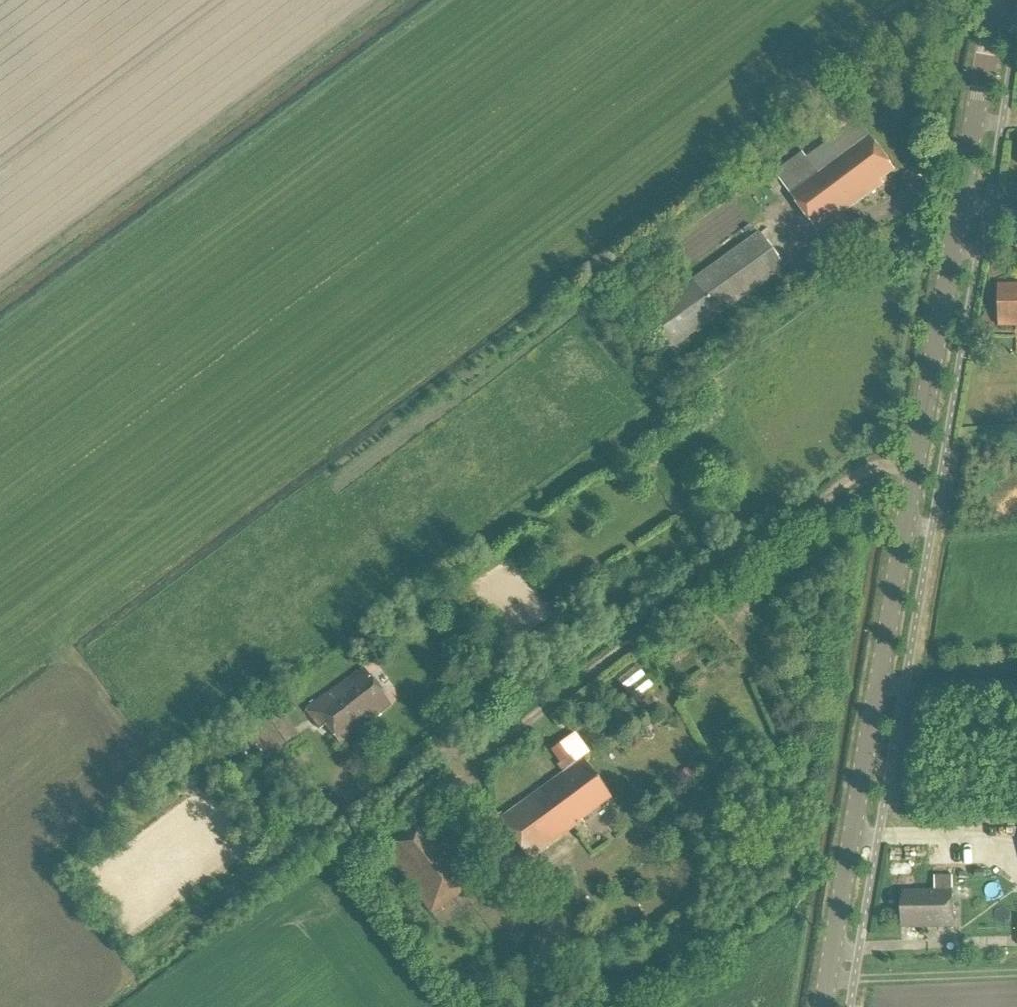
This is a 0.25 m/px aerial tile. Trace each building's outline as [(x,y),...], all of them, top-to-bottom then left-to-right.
[(803,152),(776,171),(816,229),(881,183),(879,180),(893,170),(858,120),(807,157),(803,152)] [(757,232),(756,231),(744,239),(643,311),(670,348),(784,267),(758,231),(757,232)] [(998,283),(999,325),(1016,325),(1016,283),(998,283)] [(629,702),(650,688),(634,666),(614,681),(629,702)] [(344,685),(304,714),(318,733),(325,728),(339,747),(391,709),(366,674),(346,688),(344,685)] [(304,750),(278,711),(247,732),(274,770),(304,750)] [(551,754),(566,775),(503,823),(535,858),(583,826),(580,822),(610,800),(582,762),(578,764),(564,745),(551,754)] [(462,893),(410,824),(380,849),(431,915),(462,893)] [(907,932),(953,932),(953,882),(934,882),(934,896),(905,896),(905,904),(903,904),(902,922),(907,922),(907,932)]
